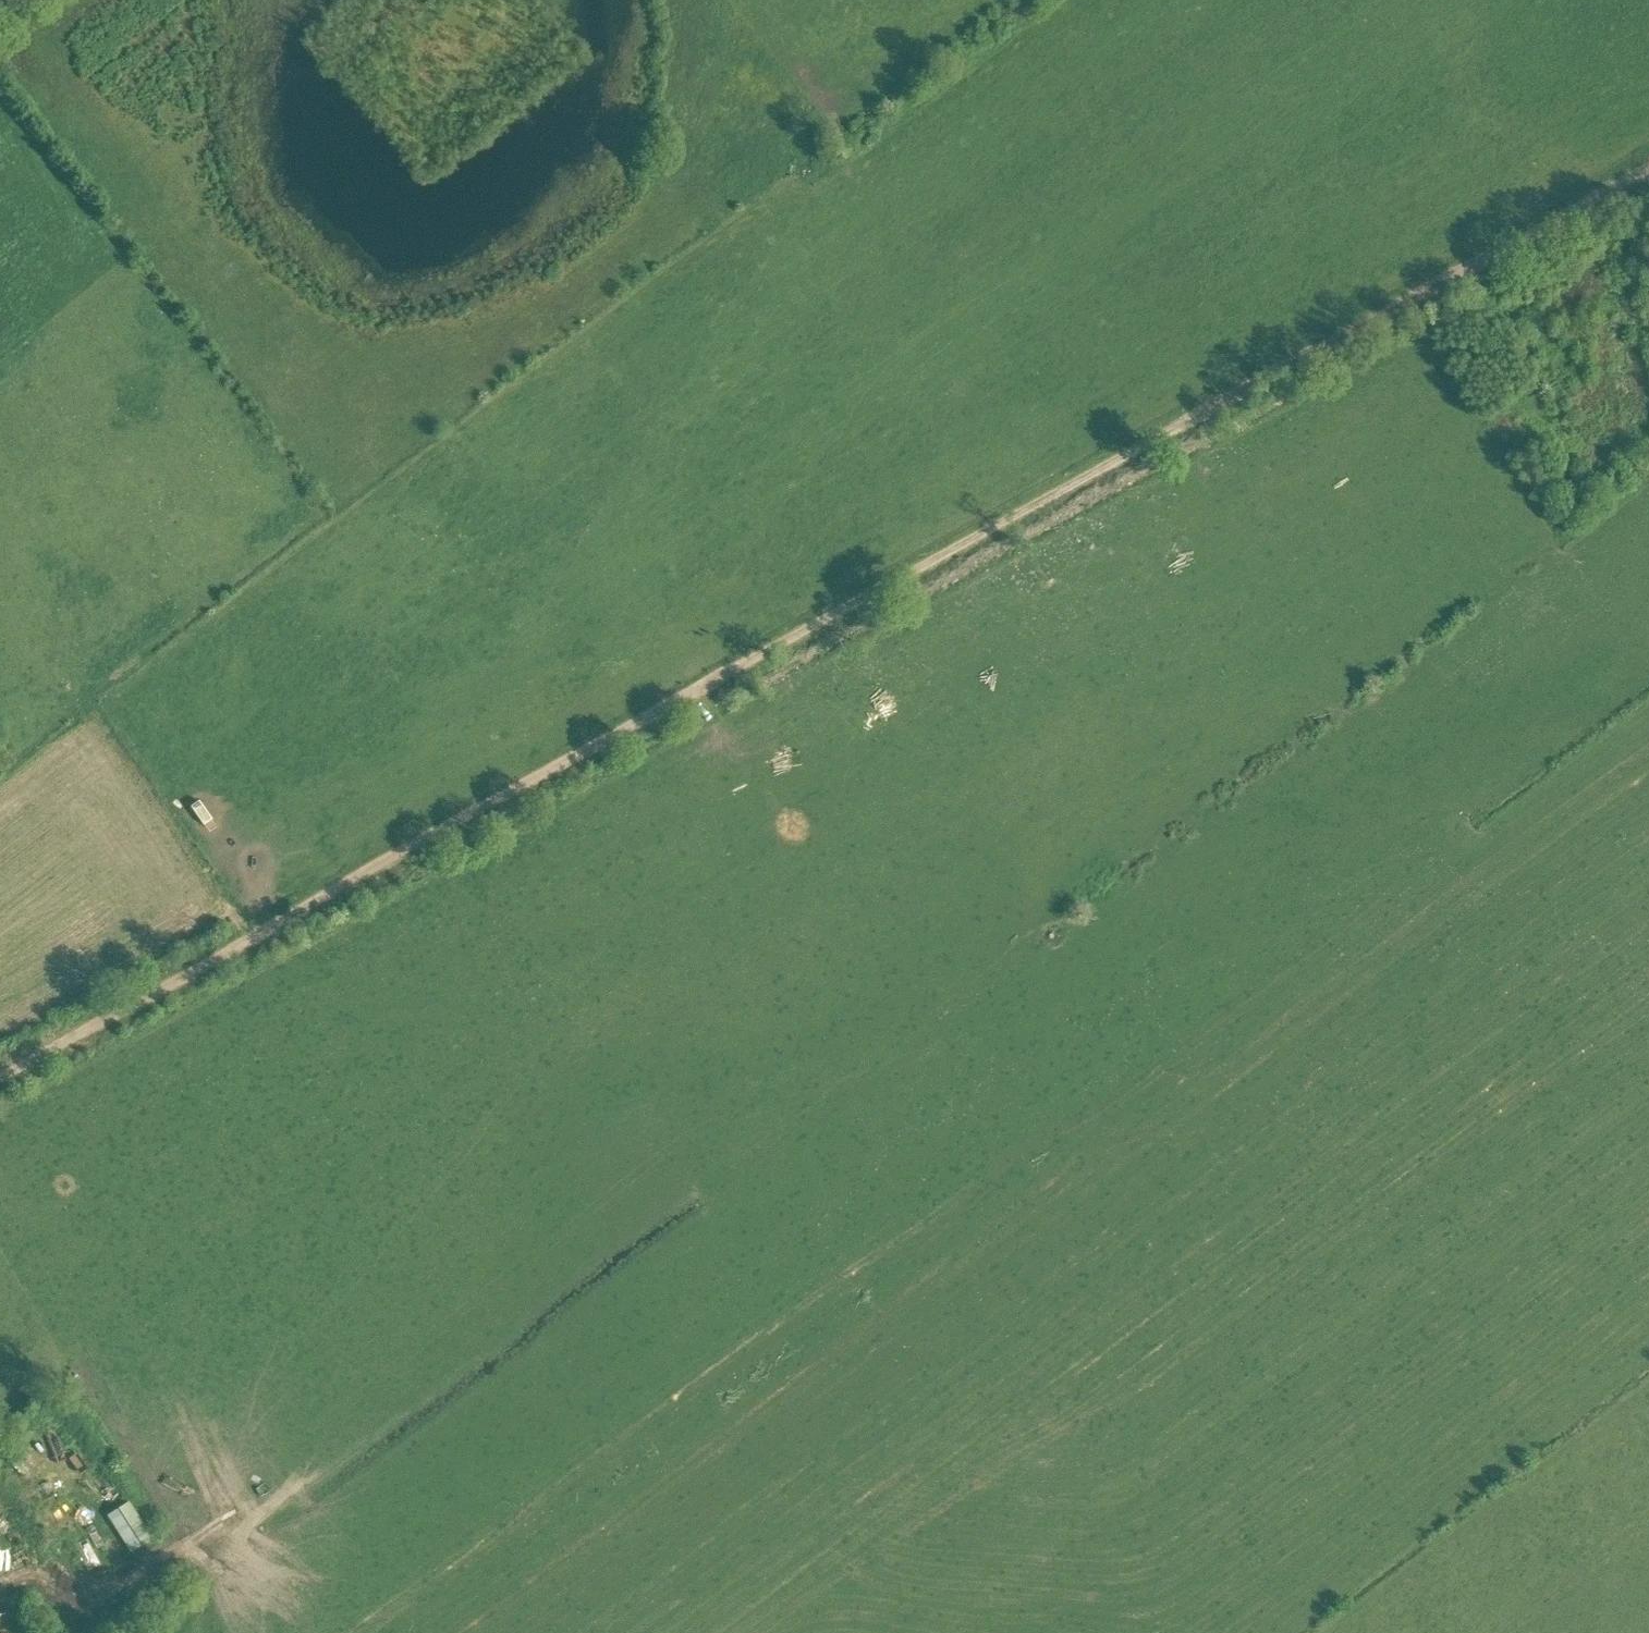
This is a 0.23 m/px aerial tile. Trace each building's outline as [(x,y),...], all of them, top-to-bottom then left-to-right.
[(106,1514),(130,1549),(152,1535),(128,1499),(106,1514)]
